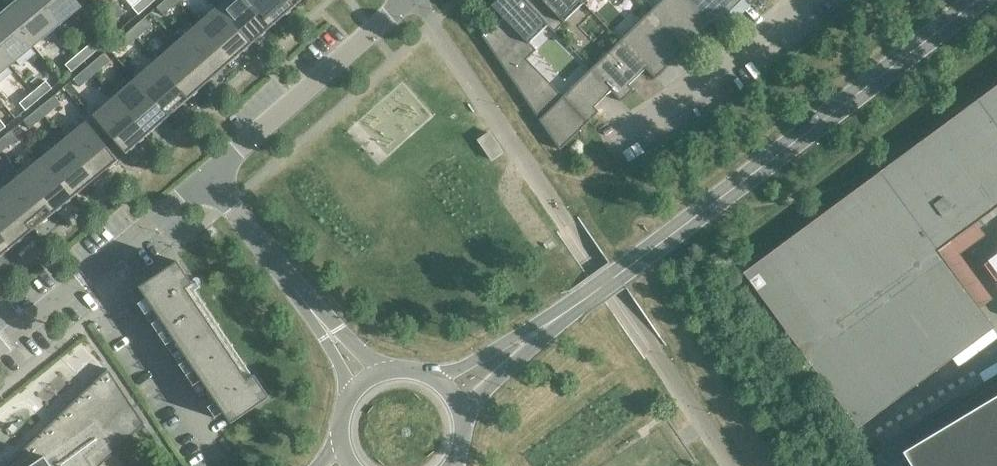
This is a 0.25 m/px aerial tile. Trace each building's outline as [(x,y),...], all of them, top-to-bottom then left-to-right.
[(34,0),(19,0),(18,1),(18,2),(19,1),(21,3),(8,14),(6,11),(5,11),(33,45),(56,26),(34,0)] [(56,26),(80,6),(79,5),(75,0),(34,0),(56,26)] [(149,0),(141,0),(132,7),(139,15),(152,3),(149,0)] [(177,0),(165,0),(159,5),(166,13),(178,2),(177,0)] [(251,0),(231,0),(221,9),(252,44),(273,26),(251,0)] [(287,0),(251,0),(273,26),(294,7),(287,0)] [(500,31),(527,59),(537,50),(530,43),(548,26),(554,32),(555,32),(524,0),(497,0),(491,6),(508,23),(500,31)] [(580,0),(532,0),(528,3),(525,0),(524,0),(555,32),(584,4),(580,0)] [(692,0),(662,0),(649,13),(689,54),(700,43),(696,39),(712,23),(720,31),(721,30),(692,0)] [(721,30),(732,19),(728,14),(742,0),(692,0),(721,30)] [(252,44),(221,9),(200,27),(231,62),(252,44)] [(5,11),(0,16),(0,53),(10,64),(16,60),(21,66),(36,53),(31,47),(33,45),(5,11)] [(689,54),(649,13),(620,41),(656,78),(668,67),(663,63),(680,46),(688,55),(689,54)] [(149,28),(142,20),(130,30),(137,38),(149,28)] [(563,96),(527,59),(500,31),(494,25),(482,36),(560,150),(599,112),(595,107),(611,91),(622,101),(591,69),(563,96)] [(231,62),(200,27),(180,45),(210,81),(231,62)] [(137,38),(130,30),(118,41),(125,49),(137,38)] [(656,78),(620,41),(591,69),(622,101),(634,90),(629,85),(646,69),(656,79),(656,78)] [(98,49),(92,42),(79,53),(85,61),(98,49)] [(210,81),(180,45),(159,63),(190,99),(210,81)] [(0,53),(0,83),(13,72),(8,66),(10,64),(0,53)] [(85,61),(79,53),(65,64),(72,72),(85,61)] [(107,64),(100,56),(88,66),(95,74),(107,64)] [(190,99),(159,63),(138,82),(169,117),(190,99)] [(95,74),(88,66),(76,77),(83,85),(95,74)] [(52,88),(46,81),(33,92),(39,99),(52,88)] [(169,117),(138,82),(117,100),(148,135),(169,117)] [(743,273),(858,429),(994,327),(973,299),(967,303),(961,295),(967,290),(938,251),(957,237),(942,216),(959,203),(974,224),(996,207),(996,85),(743,273)] [(39,99),(33,92),(20,103),(26,110),(39,99)] [(58,106),(51,98),(39,108),(45,116),(58,106)] [(148,135),(117,100),(96,119),(126,154),(148,135)] [(45,116),(39,108),(26,118),(33,126),(45,116)] [(119,160),(89,124),(67,142),(96,179),(119,160)] [(8,133),(0,139),(0,148),(3,151),(15,141),(8,133)] [(503,152),(490,133),(479,140),(492,160),(503,152)] [(96,179),(67,142),(45,160),(75,196),(96,179)] [(75,196),(45,160),(24,177),(53,214),(75,196)] [(53,214),(24,177),(2,195),(32,231),(53,214)] [(2,195),(0,197),(0,235),(11,248),(32,231),(2,195)] [(200,236),(205,242),(212,237),(207,231),(200,236)] [(0,235),(0,257),(11,248),(0,235)] [(986,261),(996,276),(996,253),(986,261)] [(178,261),(139,287),(231,423),(270,397),(254,375),(253,376),(191,285),(193,284),(178,261)] [(108,369),(6,465),(100,465),(145,423),(108,369)] [(911,465),(996,465),(996,396),(903,452),(911,465)]
